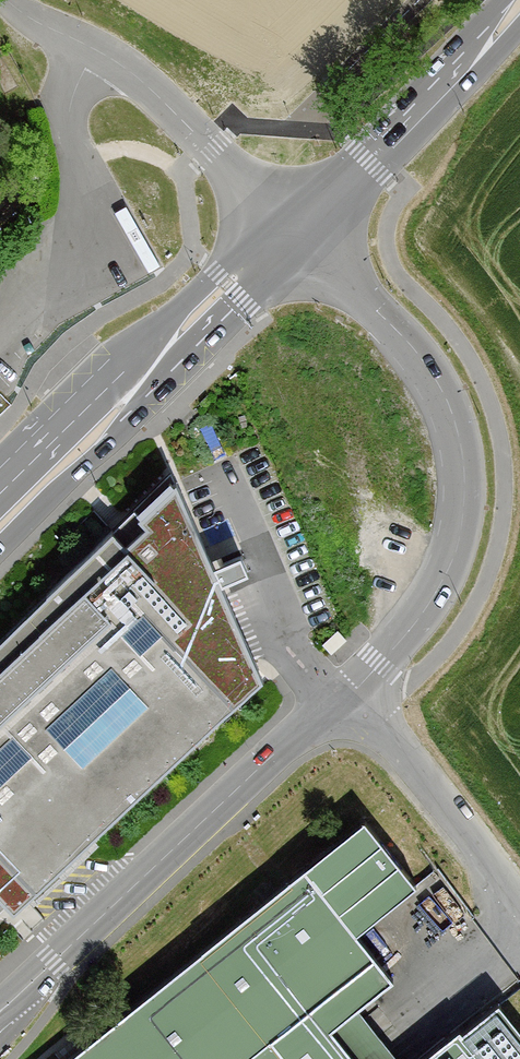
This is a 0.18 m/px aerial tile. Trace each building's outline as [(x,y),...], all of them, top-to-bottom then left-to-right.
[(180,637),(242,705),(268,680),(265,673),(247,632),(198,521),(184,488),(152,518),(161,528),(138,549),(201,617),(180,637)] [(242,705),(180,637),(201,617),(138,549),(0,677),(0,851),(39,893),(242,705)] [(0,851),(0,904),(6,899),(18,912),(39,893),(0,851)] [(328,1020),(310,996),(371,946),(301,861),(54,1058),(359,1058),(328,1020)] [(371,946),(310,996),(328,1020),(359,1058),(402,1058),(354,999),(390,970),(371,946)] [(458,1021),(412,1058),(488,1058),(458,1021)]
